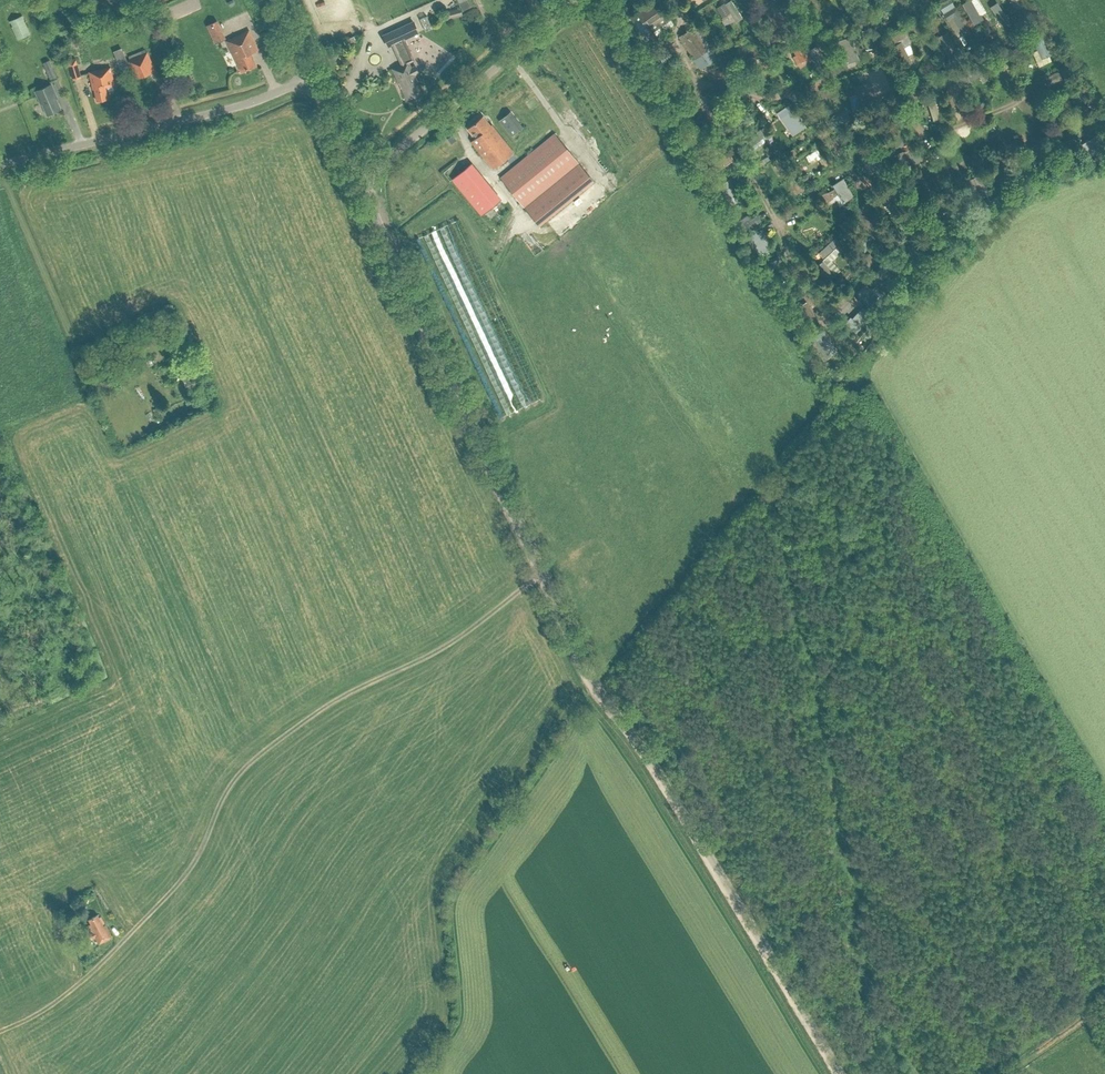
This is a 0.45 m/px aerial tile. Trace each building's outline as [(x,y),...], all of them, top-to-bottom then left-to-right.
[(21,12),(29,10),(26,0),(22,0),(18,1),(21,12)] [(647,28),(648,27),(652,32),(668,21),(664,16),(667,14),(658,0),(643,10),(642,8),(636,12),(647,28)] [(781,2),(779,0),(774,0),(763,9),(783,33),(793,25),(790,21),(797,15),(785,0),(784,0),(781,2)] [(990,6),(1002,25),(1009,21),(997,2),(990,6)] [(17,39),(30,34),(17,3),(3,9),(17,39)] [(706,11),(713,7),(710,3),(704,7),(706,11)] [(970,26),(957,5),(943,13),(956,35),(970,26)] [(445,12),(447,19),(461,16),(459,8),(445,12)] [(217,19),(206,24),(214,43),(226,37),(217,19)] [(387,46),(419,32),(414,20),(381,34),(387,46)] [(707,49),(708,49),(709,48),(693,26),(678,37),(698,66),(712,56),(707,49)] [(876,50),(871,27),(861,29),(865,52),(876,50)] [(1064,50),(1059,28),(1048,30),(1052,52),(1064,50)] [(252,52),(259,49),(250,29),(226,41),(241,72),(257,64),(252,52)] [(949,59),(960,53),(947,31),(937,37),(949,59)] [(843,64),(858,59),(851,36),(835,42),(843,64)] [(811,40),(803,45),(809,55),(817,50),(811,40)] [(808,57),(801,44),(791,50),(794,55),(792,57),(796,64),(800,62),(803,66),(809,62),(807,58),(808,57)] [(134,79),(153,70),(145,53),(126,62),(134,79)] [(60,75),(67,72),(58,55),(51,59),(60,75)] [(67,60),(67,63),(72,80),(81,77),(75,58),(67,60)] [(82,70),(89,68),(86,58),(79,60),(82,70)] [(57,78),(49,59),(43,62),(51,81),(57,78)] [(990,63),(997,77),(1010,71),(1006,62),(1000,65),(998,60),(990,63)] [(415,65),(410,67),(407,62),(391,70),(406,101),(421,94),(415,81),(416,81),(414,76),(419,73),(415,65)] [(741,71),(764,81),(768,72),(745,62),(741,71)] [(110,67),(91,71),(88,72),(92,90),(93,89),(96,102),(108,99),(105,87),(115,85),(110,67)] [(965,93),(974,89),(967,74),(965,70),(957,74),(958,77),(965,93)] [(982,82),(989,79),(986,73),(979,76),(982,82)] [(857,94),(877,88),(874,80),(854,87),(857,94)] [(52,82),(50,83),(36,89),(41,102),(43,102),(48,113),(61,107),(55,92),(56,92),(52,82)] [(1079,100),(1074,90),(1055,101),(1060,111),(1079,100)] [(727,108),(730,114),(732,113),(735,119),(742,116),(738,110),(746,106),(743,100),(727,108)] [(793,136),(806,126),(792,106),(779,116),(793,136)] [(498,120),(511,136),(523,127),(510,111),(498,120)] [(1087,122),(1094,125),(1098,116),(1091,113),(1087,122)] [(492,168),(514,151),(492,123),(490,125),(483,116),(467,128),(475,138),(473,139),(477,144),(475,146),(492,168)] [(824,132),(833,123),(828,117),(818,126),(824,132)] [(594,180),(556,133),(501,178),(539,224),(594,180)] [(828,153),(829,144),(817,144),(817,153),(828,153)] [(865,157),(873,168),(877,165),(870,154),(865,157)] [(818,160),(823,167),(830,163),(825,155),(818,160)] [(482,156),(477,160),(488,172),(492,168),(482,156)] [(501,198),(471,162),(451,178),(481,215),(501,198)] [(843,178),(833,185),(843,203),(854,196),(843,178)] [(740,199),(731,184),(719,192),(728,206),(740,199)] [(586,196),(573,203),(578,210),(590,203),(586,196)] [(580,216),(573,206),(558,217),(565,227),(580,216)] [(537,225),(529,228),(540,249),(547,245),(537,225)] [(823,258),(838,244),(833,239),(818,253),(823,258)] [(859,262),(865,269),(874,260),(868,254),(859,262)] [(762,270),(781,261),(778,255),(759,263),(762,270)] [(829,279),(835,274),(822,260),(816,265),(829,279)] [(863,289),(858,294),(873,309),(887,295),(881,289),(880,290),(876,286),(868,294),(863,289)] [(157,340),(143,345),(146,352),(160,347),(157,340)] [(190,384),(184,369),(179,371),(180,374),(176,376),(177,380),(182,378),(185,386),(190,384)] [(508,497),(519,496),(518,482),(508,482),(508,497)] [(95,935),(99,942),(112,935),(106,923),(103,924),(98,913),(89,918),(91,922),(89,923),(92,930),(88,933),(91,937),(95,935)]
